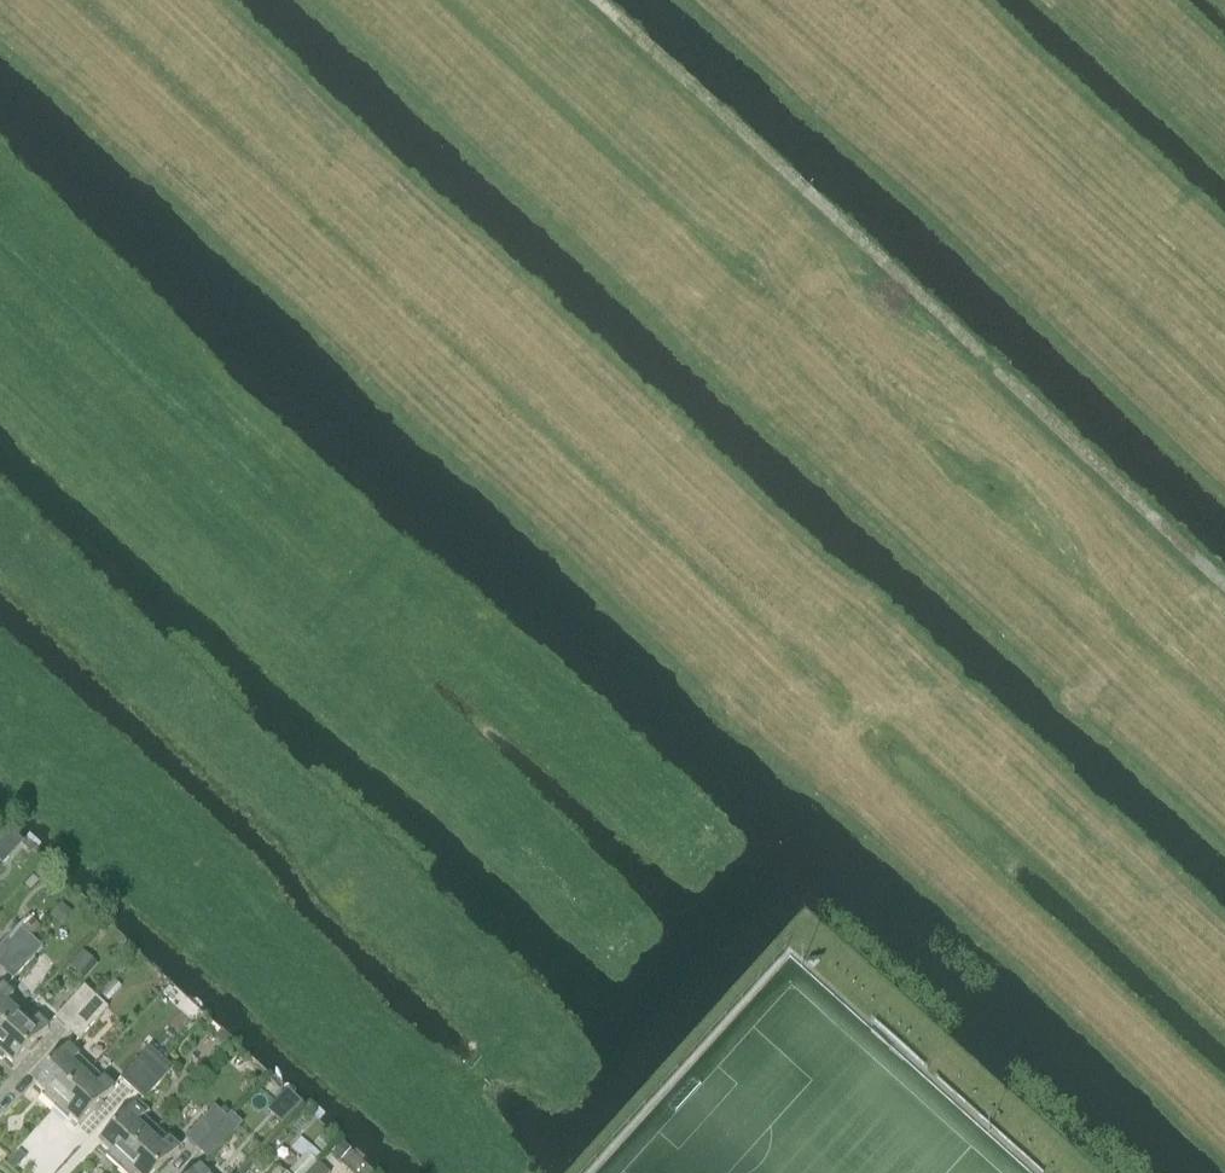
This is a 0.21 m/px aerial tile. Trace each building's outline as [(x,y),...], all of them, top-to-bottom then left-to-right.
[(0,947),(0,966),(29,935),(19,926),(0,947)] [(0,966),(0,967),(11,977),(14,980),(43,948),(41,946),(29,935),(0,966)] [(53,1016),(64,1027),(94,995),(83,985),(53,1016)] [(24,1008),(11,997),(13,995),(3,986),(0,989),(0,1034),(24,1008)] [(94,995),(64,1027),(76,1038),(106,1006),(94,995)] [(0,1034),(0,1058),(2,1055),(13,1064),(46,1027),(37,1019),(25,1007),(24,1008),(0,1034)] [(119,1077),(130,1088),(160,1056),(148,1045),(119,1077)] [(40,1095),(53,1108),(90,1067),(68,1047),(34,1084),(42,1092),(40,1095)] [(160,1056),(130,1088),(141,1098),(171,1066),(160,1056)] [(90,1067),(53,1108),(66,1120),(69,1117),(77,1124),(111,1087),(90,1067)] [(134,1106),(99,1144),(108,1152),(105,1155),(118,1167),(155,1127),(145,1118),(150,1112),(138,1101),(134,1106)] [(184,1136),(196,1147),(225,1116),(213,1105),(184,1136)] [(225,1116),(196,1147),(208,1158),(237,1127),(225,1116)] [(118,1167),(125,1172),(153,1172),(177,1148),(155,1127),(118,1167)] [(318,1163),(309,1172),(329,1172),(318,1163)]
